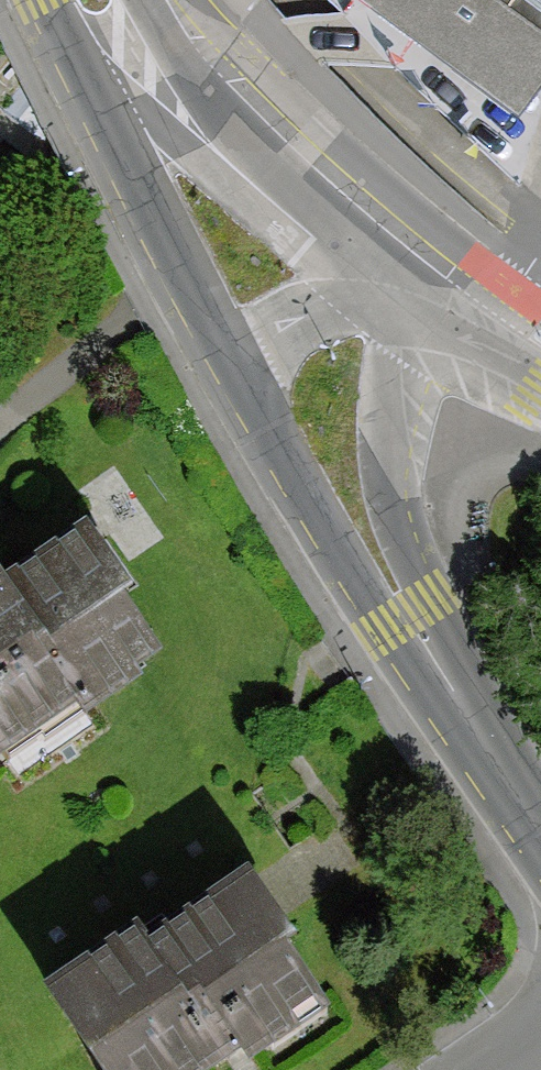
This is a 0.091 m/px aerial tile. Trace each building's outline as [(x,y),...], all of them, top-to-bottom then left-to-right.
[(512,111),(540,72),(540,0),(361,0),(512,111)] [(74,702),(84,716),(140,680),(134,670),(157,655),(119,597),(126,593),(82,526),(0,578),(0,749),(74,702)] [(40,989),(96,1069),(210,1069),(233,1054),(242,1067),(247,1063),(325,1010),(281,947),(293,938),(267,901),(246,871),(145,940),(135,924),(40,989)]
